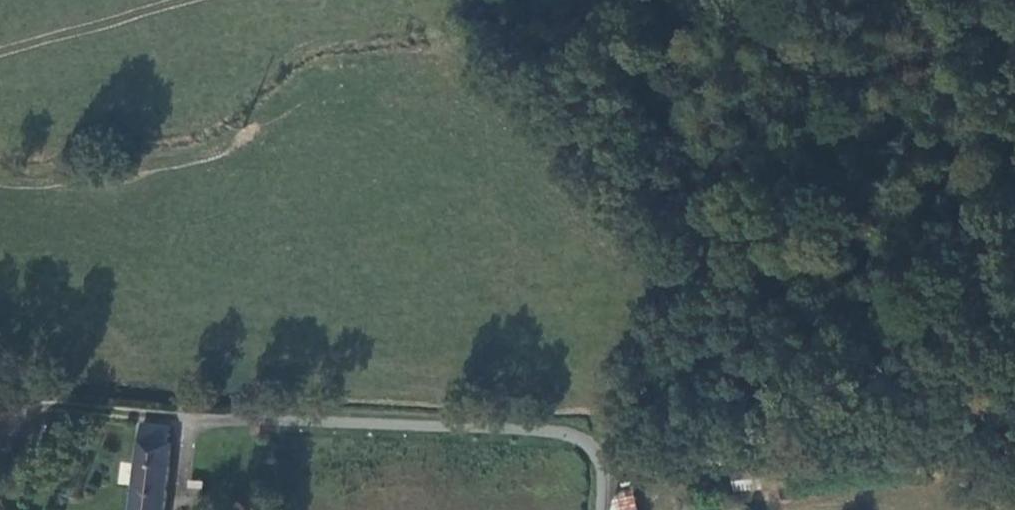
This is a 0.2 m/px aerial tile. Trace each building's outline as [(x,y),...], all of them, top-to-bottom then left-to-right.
[(168,425),(144,422),(135,491),(167,494),(173,443),(166,442),(168,425)] [(780,489),(778,472),(735,478),(738,495),(780,489)] [(167,494),(135,491),(133,509),(165,509),(167,494)] [(615,503),(613,508),(613,509),(637,509),(635,501),(615,503)]
